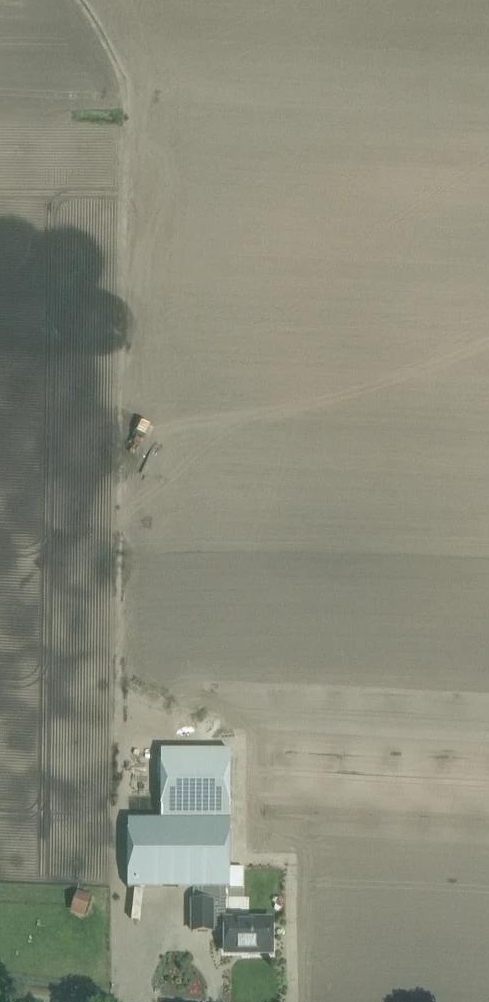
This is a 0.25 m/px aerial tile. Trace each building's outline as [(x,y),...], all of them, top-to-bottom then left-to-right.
[(230,820),(229,820),(229,750),(161,751),(161,820),(128,820),(128,888),(193,888),(193,902),(192,902),(192,932),(212,932),(212,927),(224,927),(224,951),(250,951),(250,954),(272,954),(272,920),(226,920),(226,888),(229,888),(230,820)] [(82,906),(79,916),(94,921),(97,911),(82,906)]
